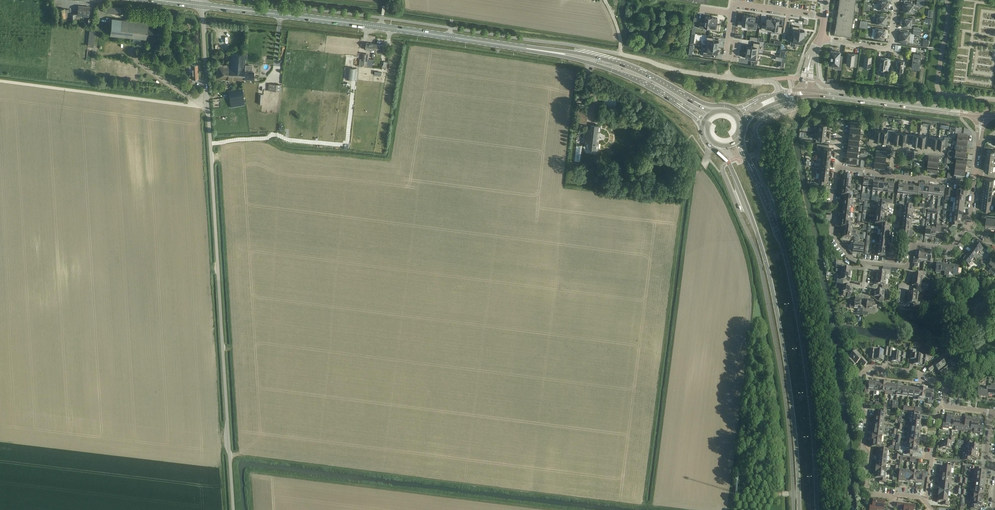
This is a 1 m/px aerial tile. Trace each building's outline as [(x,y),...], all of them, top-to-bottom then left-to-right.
[(854,14),(856,0),(839,0),(838,10),(839,10),(838,15),(837,15),(834,33),(851,36),(854,14)] [(889,5),(888,4),(888,1),(879,0),(878,9),(887,10),(888,7),(889,7),(889,5)] [(915,8),(915,6),(913,4),(904,3),(904,6),(903,6),(902,9),(904,9),(903,12),(912,13),(912,12),(913,12),(914,12),(914,10),(914,9),(915,8)] [(88,15),(89,7),(78,6),(78,14),(88,15)] [(105,12),(120,14),(121,8),(106,6),(105,12)] [(65,9),(65,8),(58,9),(59,20),(70,19),(71,21),(76,21),(75,13),(69,14),(69,9),(65,9)] [(887,22),(887,19),(886,19),(886,15),(877,14),(876,24),(885,25),(886,21),(887,22)] [(738,20),(738,27),(747,28),(748,15),(743,15),(742,21),(738,20)] [(748,15),(747,28),(757,29),(757,23),(755,22),(755,16),(748,15)] [(700,22),(699,28),(703,29),(703,26),(709,27),(711,17),(704,16),(704,22),(700,22)] [(711,17),(709,27),(715,28),(715,30),(718,31),(719,24),(716,24),(717,18),(711,17)] [(901,20),(900,23),(902,23),(901,26),(911,27),(911,23),(915,24),(915,19),(912,18),(903,17),(902,20),(901,20)] [(157,37),(159,26),(148,24),(148,22),(112,18),(110,35),(133,38),(132,42),(137,43),(137,45),(140,45),(141,39),(146,39),(146,36),(157,37)] [(762,24),(761,30),(771,31),(772,19),(767,18),(766,24),(762,24)] [(772,19),(771,31),(781,33),(782,27),(778,26),(779,20),(772,19)] [(792,26),(791,35),(804,37),(805,31),(799,30),(799,27),(792,26)] [(885,36),(886,33),(884,33),(885,30),(876,28),(874,38),(884,39),(884,36),(885,36)] [(909,42),(910,32),(901,31),(900,34),(899,34),(899,37),(900,37),(899,41),(901,41),(901,44),(906,44),(906,41),(909,42)] [(791,35),(790,45),(796,46),(797,42),(803,43),(804,37),(791,35)] [(707,37),(705,46),(718,48),(719,42),(713,41),(713,38),(707,37)] [(383,51),(384,45),(366,42),(365,49),(369,50),(370,48),(379,50),(379,51),(383,51)] [(747,45),(746,51),(759,53),(760,44),(753,43),(753,46),(747,45)] [(703,51),(703,56),(704,56),(710,57),(711,53),(717,54),(718,48),(705,46),(705,51),(703,51)] [(746,51),(745,58),(751,59),(751,62),(757,63),(759,53),(746,51)] [(839,58),(839,52),(831,51),(830,55),(829,55),(829,59),(830,59),(829,64),(838,65),(837,69),(841,69),(842,58),(839,58)] [(235,80),(237,53),(229,52),(228,65),(227,79),(235,80)] [(243,80),(244,71),(245,53),(237,53),(235,80),(243,80)] [(857,54),(848,53),(846,65),(852,65),(852,67),(856,67),(858,54),(857,54)] [(919,69),(921,54),(913,53),(911,68),(915,68),(916,69),(917,69),(918,68),(919,69)] [(870,68),(871,56),(862,55),(862,54),(861,54),(860,67),(863,68),(864,67),(870,68)] [(879,70),(879,72),(887,73),(887,71),(889,71),(891,58),(890,58),(890,59),(888,58),(880,57),(879,69),(879,70)] [(903,72),(904,61),(895,59),(894,58),(892,72),(896,72),(896,71),(903,72)] [(227,79),(228,65),(217,64),(216,78),(227,79)] [(347,67),(346,79),(355,80),(357,68),(347,67)] [(244,71),(243,80),(244,80),(244,78),(253,79),(253,75),(254,75),(255,73),(254,72),(247,72),(247,70),(245,70),(245,71),(244,71)] [(245,104),(244,102),(242,88),(229,91),(230,97),(231,104),(239,103),(240,105),(245,104)] [(578,107),(577,120),(576,122),(586,123),(587,124),(587,122),(587,119),(588,109),(584,108),(578,107)] [(600,131),(600,125),(591,124),(591,129),(585,129),(583,141),(586,142),(586,147),(590,148),(591,149),(592,149),(593,148),(598,148),(598,142),(597,142),(597,138),(598,137),(598,136),(597,135),(598,131),(600,131)] [(890,138),(891,129),(888,129),(887,131),(881,131),(880,141),(886,142),(887,138),(890,138)] [(899,143),(900,133),(894,132),(895,130),(891,129),(890,138),(893,139),(893,143),(899,143)] [(965,132),(956,131),(956,133),(955,134),(958,134),(957,138),(968,140),(968,136),(965,135),(965,132)] [(825,134),(816,133),(814,133),(814,138),(816,139),(816,141),(822,142),(822,139),(825,140),(825,134)] [(909,142),(910,134),(907,134),(900,133),(899,143),(905,144),(906,141),(909,142)] [(918,146),(919,135),(910,134),(909,142),(912,142),(912,145),(918,146)] [(928,145),(929,137),(926,136),(919,135),(918,146),(924,147),(925,144),(928,145)] [(937,148),(938,138),(932,137),(929,137),(928,145),(931,145),(931,147),(937,148)] [(938,138),(937,148),(943,149),(943,147),(947,147),(947,145),(947,142),(948,137),(944,137),(944,138),(938,138)] [(967,146),(968,140),(957,138),(956,145),(967,146)] [(966,153),(967,146),(956,145),(955,152),(966,153)] [(965,159),(966,153),(955,152),(955,159),(956,159),(965,160),(965,159)] [(967,160),(965,159),(965,160),(956,159),(955,165),(966,167),(967,160)] [(965,173),(966,167),(955,165),(954,172),(965,173)] [(827,179),(828,174),(819,173),(818,178),(818,182),(819,183),(824,183),(825,179),(827,179)] [(956,198),(965,199),(965,194),(960,193),(961,190),(957,190),(957,192),(956,192),(956,198)] [(987,216),(987,214),(982,214),(982,217),(983,217),(983,221),(982,223),(985,223),(985,227),(994,229),(994,217),(987,216)] [(960,224),(961,219),(952,218),(951,226),(957,227),(957,224),(960,224)] [(936,226),(926,225),(924,237),(935,238),(936,235),(935,235),(936,226)] [(935,235),(936,235),(946,236),(947,227),(936,225),(936,226),(935,235)] [(969,253),(978,259),(979,257),(976,255),(979,252),(980,253),(983,249),(975,243),(971,247),(972,248),(969,253)] [(924,261),(925,252),(919,251),(918,257),(914,257),(913,263),(918,264),(918,261),(924,261)] [(925,252),(924,261),(930,262),(929,265),(933,266),(933,259),(930,259),(931,252),(925,252)] [(976,261),(978,259),(969,253),(966,257),(965,256),(961,261),(970,267),(973,263),(971,262),(974,259),(976,261)] [(994,272),(994,257),(993,256),(987,264),(991,267),(988,270),(994,274),(994,272)] [(840,274),(850,275),(851,269),(842,268),(842,261),(836,261),(836,264),(835,267),(841,268),(840,274)] [(946,276),(947,265),(942,265),(942,263),(936,263),(935,273),(940,274),(940,272),(944,272),(944,276),(946,276)] [(947,265),(946,276),(949,276),(949,273),(953,273),(952,275),(958,276),(958,273),(959,273),(960,273),(961,272),(961,269),(958,269),(959,265),(953,265),(953,266),(947,265)] [(876,278),(886,279),(887,274),(890,274),(890,271),(884,270),(884,273),(877,272),(876,278)] [(912,279),(922,281),(923,275),(926,275),(926,272),(920,271),(920,274),(913,273),(912,279)] [(850,281),(850,275),(840,274),(840,279),(837,279),(836,286),(839,286),(839,289),(841,289),(842,286),(843,286),(843,280),(850,281)] [(885,285),(886,279),(876,278),(876,284),(882,285),(882,288),(888,289),(889,285),(885,285)] [(922,286),(922,281),(912,279),(912,286),(913,286),(912,289),(924,290),(925,287),(922,286)] [(852,287),(843,286),(842,286),(841,289),(841,296),(845,297),(846,293),(851,294),(852,287)] [(888,292),(888,289),(882,288),(881,291),(875,290),(874,296),(879,297),(879,301),(883,301),(884,294),(888,294),(888,292)] [(908,291),(908,297),(917,298),(918,298),(918,293),(924,293),(924,290),(918,289),(917,292),(908,291)] [(917,302),(917,298),(908,297),(907,303),(913,304),(913,307),(920,308),(920,302),(917,302)] [(863,312),(863,306),(860,306),(861,299),(855,298),(854,308),(857,309),(857,312),(863,312)] [(863,306),(863,312),(866,313),(868,313),(868,310),(876,311),(877,305),(873,305),(873,300),(867,300),(866,306),(863,306)] [(887,357),(888,348),(884,348),(884,351),(871,349),(870,355),(872,355),(871,359),(883,361),(884,356),(887,357)] [(888,348),(887,357),(891,357),(891,362),(902,363),(903,359),(903,353),(893,352),(893,349),(888,348)] [(916,352),(916,350),(911,349),(910,351),(909,359),(913,360),(913,364),(924,366),(925,362),(927,362),(928,356),(915,355),(915,352),(916,352)] [(867,363),(856,350),(847,358),(854,366),(859,361),(864,366),(867,363)] [(949,369),(948,367),(940,358),(927,368),(930,372),(935,367),(940,373),(943,371),(944,372),(949,369)] [(868,391),(873,392),(874,383),(869,382),(868,386),(865,386),(864,393),(868,393),(868,391)] [(992,396),(994,384),(991,384),(991,388),(987,387),(987,390),(985,390),(984,396),(989,397),(989,395),(992,396)] [(933,402),(934,395),(931,395),(931,390),(926,389),(926,390),(925,399),(930,400),(929,402),(933,402)] [(874,418),(884,419),(885,414),(887,414),(887,411),(879,410),(878,413),(875,412),(874,418)] [(908,419),(912,419),(911,423),(921,424),(922,418),(919,418),(919,413),(909,412),(908,419)] [(952,428),(953,416),(947,415),(946,422),(943,422),(942,429),(949,429),(949,428),(952,428)] [(961,431),(962,424),(959,424),(960,417),(953,416),(952,428),(955,429),(954,430),(961,431)] [(970,430),(972,418),(965,417),(965,424),(962,424),(961,431),(967,432),(967,430),(970,430)] [(972,418),(970,430),(973,431),(973,433),(980,433),(981,426),(978,426),(979,419),(972,418)] [(954,447),(955,440),(948,439),(947,442),(940,441),(939,448),(952,450),(952,446),(954,447)] [(966,451),(978,453),(979,446),(972,445),(972,442),(966,441),(965,448),(967,448),(966,451)] [(919,447),(908,445),(908,446),(908,451),(906,451),(906,454),(913,455),(913,452),(918,453),(919,447)] [(977,459),(978,453),(966,451),(966,454),(964,454),(964,460),(970,461),(970,458),(977,459)] [(950,474),(951,468),(953,468),(953,465),(947,464),(946,468),(941,467),(941,473),(942,473),(950,474)] [(976,471),(975,477),(984,478),(985,472),(981,472),(981,469),(975,468),(975,471),(976,471)] [(917,473),(916,482),(921,483),(922,478),(925,478),(926,472),(922,471),(922,473),(917,473)] [(884,479),(885,474),(875,472),(874,478),(879,479),(879,482),(886,482),(886,479),(884,479)] [(947,502),(948,497),(938,496),(937,501),(942,502),(942,505),(948,506),(949,502),(947,502)] [(877,509),(878,509),(884,509),(885,501),(873,499),(872,504),(871,509),(869,509),(877,509)] [(973,500),(970,499),(970,502),(972,503),(972,505),(970,505),(970,508),(977,509),(978,509),(979,506),(981,507),(981,502),(982,501),(973,500)]
